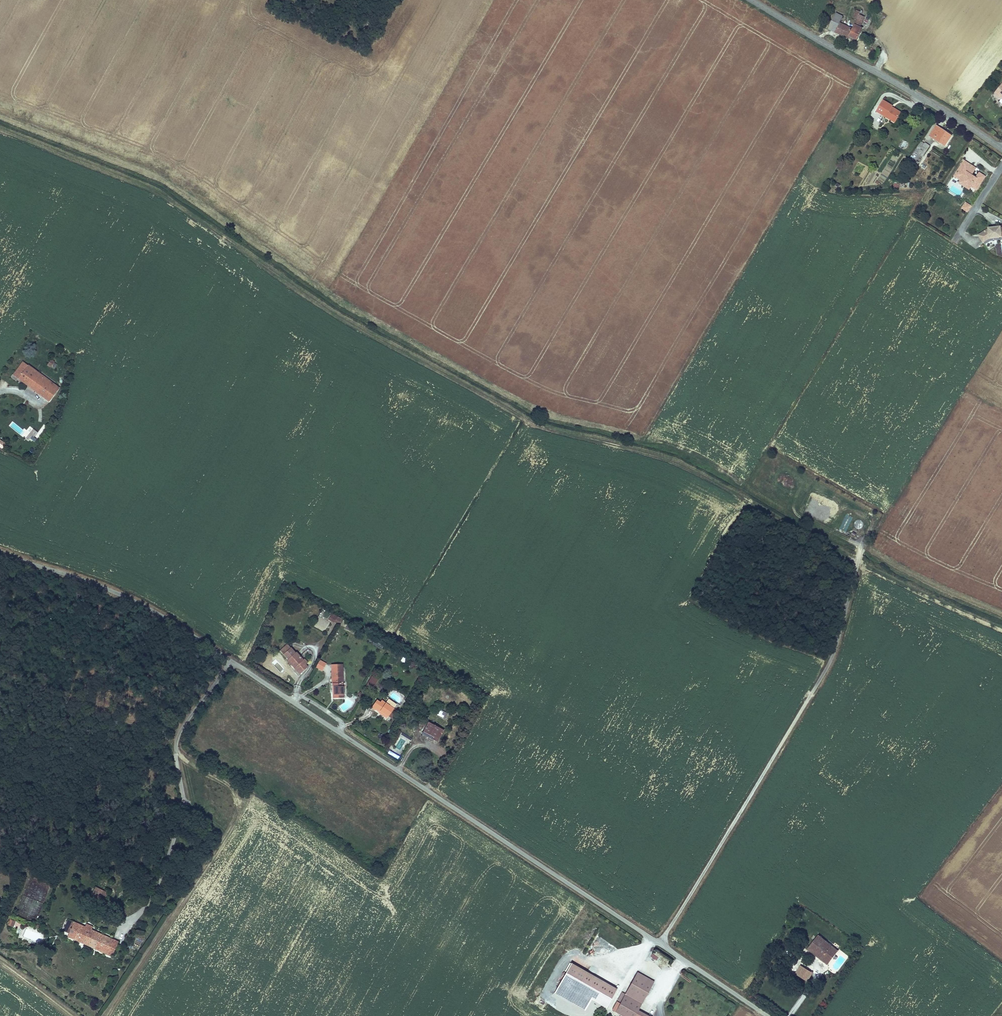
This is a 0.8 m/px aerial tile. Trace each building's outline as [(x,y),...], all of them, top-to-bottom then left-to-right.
[(853,17),(856,18),(861,20),(864,13),(856,9),(853,17)] [(859,26),(861,20),(856,18),(852,28),(838,23),(841,16),(834,14),(828,30),(849,38),(849,36),(859,39),(863,27),(859,26)] [(876,113),(885,118),(886,115),(895,121),(900,113),(891,107),(891,106),(883,101),(876,113)] [(886,115),(885,118),(894,123),(895,121),(886,115)] [(930,136),(944,146),(950,137),(936,127),(930,136)] [(925,143),(918,153),(922,156),(929,146),(925,143)] [(972,174),(975,170),(970,167),(972,165),(965,160),(957,172),(964,176),(962,180),(971,187),(972,185),(977,189),(985,176),(980,172),(977,177),(972,174)] [(962,180),(964,176),(957,172),(955,176),(962,180)] [(881,175),(877,180),(883,183),(886,178),(881,175)] [(967,211),(971,206),(965,203),(962,208),(967,211)] [(1001,228),(1000,228),(1000,227),(989,228),(989,230),(988,230),(979,235),(985,244),(990,240),(989,238),(1001,236),(1001,228)] [(58,365),(50,360),(47,365),(55,370),(58,365)] [(41,388),(38,392),(43,397),(52,384),(23,362),(14,374),(28,385),(32,381),(41,388)] [(28,385),(38,392),(41,388),(32,381),(28,385)] [(52,384),(43,397),(48,401),(57,388),(52,384)] [(29,426),(22,436),(29,442),(37,431),(29,426)] [(846,514),(839,529),(846,532),(852,517),(846,514)] [(340,620),(331,615),(329,618),(328,617),(327,620),(329,621),(329,620),(337,625),(340,620)] [(353,630),(346,625),(344,628),(352,633),(353,630)] [(278,651),(281,655),(288,648),(285,644),(278,651)] [(288,648),(281,655),(286,660),(288,658),(294,665),(292,667),(298,674),(307,666),(304,664),(301,660),(302,659),(295,651),(293,653),(288,648)] [(288,658),(286,660),(285,660),(292,667),(294,665),(288,658)] [(315,667),(322,671),(326,663),(319,659),(315,667)] [(341,698),(339,664),(328,665),(331,698),(341,698)] [(375,680),(369,676),(366,682),(372,686),(375,680)] [(382,711),(390,717),(394,709),(398,704),(389,698),(387,703),(381,699),(379,701),(375,699),(370,707),(380,714),(382,711)] [(394,709),(390,717),(393,719),(398,712),(394,709)] [(446,715),(438,710),(436,715),(443,719),(446,715)] [(387,719),(390,717),(382,711),(380,714),(387,719)] [(436,741),(442,730),(427,722),(421,734),(436,741)] [(108,893),(95,887),(89,899),(101,904),(104,898),(105,899),(108,893)] [(105,955),(112,940),(91,930),(93,927),(86,924),(85,927),(68,920),(64,928),(70,931),(69,933),(67,937),(81,943),(84,937),(98,944),(95,950),(105,955)] [(809,949),(826,964),(830,959),(826,955),(832,947),(820,936),(809,949)] [(81,943),(95,950),(98,944),(84,937),(81,943)] [(118,942),(112,940),(105,955),(111,957),(118,942)] [(830,959),(831,960),(838,952),(832,947),(826,955),(830,959)] [(798,977),(804,969),(798,965),(793,973),(798,977)] [(804,968),(804,969),(798,977),(803,980),(802,982),(805,984),(812,974),(804,968)] [(615,990),(584,973),(574,992),(605,1008),(615,990)] [(624,995),(622,994),(621,996),(624,998),(640,1006),(653,983),(636,973),(624,995)] [(622,994),(620,992),(616,1001),(620,1002),(619,1004),(617,1003),(613,1011),(622,1015),(626,1015),(628,1013),(624,1011),(626,1005),(622,1002),(624,998),(621,996),(622,994)] [(624,998),(622,1002),(626,1005),(624,1011),(628,1013),(626,1015),(635,1015),(637,1011),(640,1006),(624,998)]
